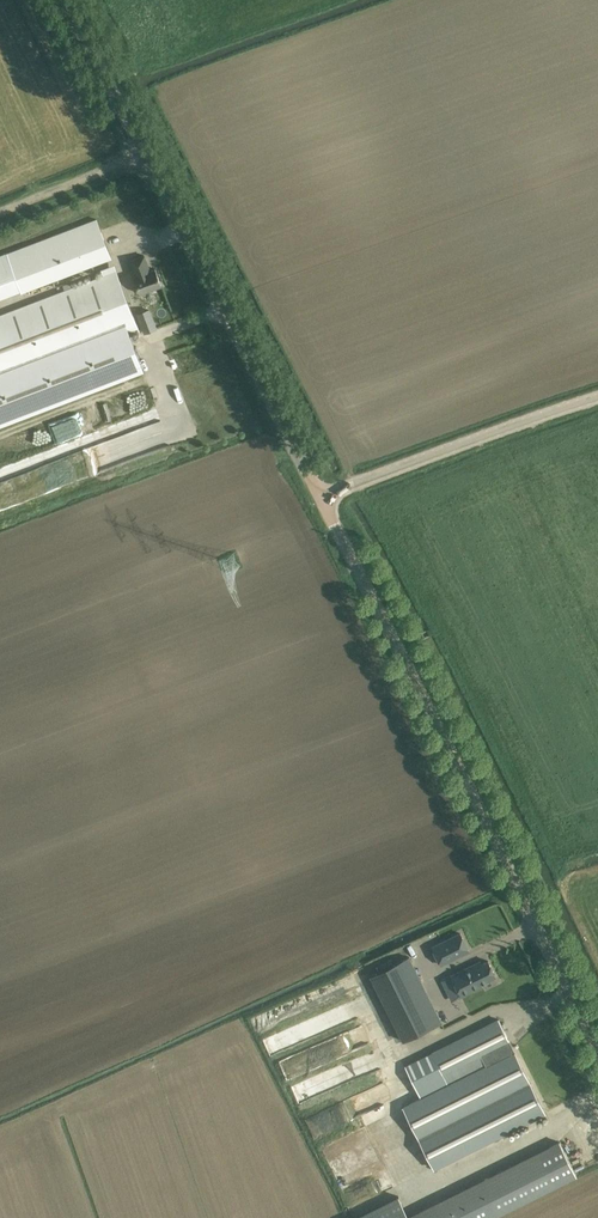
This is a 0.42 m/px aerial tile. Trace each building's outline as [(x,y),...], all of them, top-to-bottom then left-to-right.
[(34,243),(48,280),(111,256),(97,219),(34,243)] [(21,291),(7,254),(0,256),(0,298),(21,291)] [(130,261),(135,276),(134,277),(140,293),(161,285),(155,269),(150,271),(144,255),(130,261)] [(116,271),(0,315),(0,423),(142,369),(128,330),(138,327),(116,271)] [(158,328),(151,309),(139,314),(146,333),(158,328)] [(96,409),(104,436),(141,425),(149,452),(161,449),(152,420),(154,420),(146,394),(96,409)] [(460,934),(433,947),(441,964),(468,951),(460,934)] [(409,957),(371,976),(402,1040),(440,1021),(434,1009),(420,1016),(401,976),(415,969),(409,957)] [(480,983),(495,976),(488,961),(473,968),(472,965),(451,976),(461,996),(482,986),(480,983)] [(510,1041),(499,1019),(432,1053),(405,1066),(421,1099),(486,1067),(480,1056),(510,1041)] [(282,1046),(305,1037),(300,1024),(277,1033),(282,1046)] [(486,1067),(421,1099),(403,1108),(418,1138),(530,1082),(510,1041),(480,1056),(486,1067)] [(545,1113),(530,1082),(418,1138),(434,1169),(545,1113)] [(555,1188),(577,1177),(561,1144),(539,1155),(555,1188)] [(412,1217),(495,1217),(501,1215),(484,1182),(412,1217)] [(400,1199),(361,1217),(410,1217),(400,1199)]
